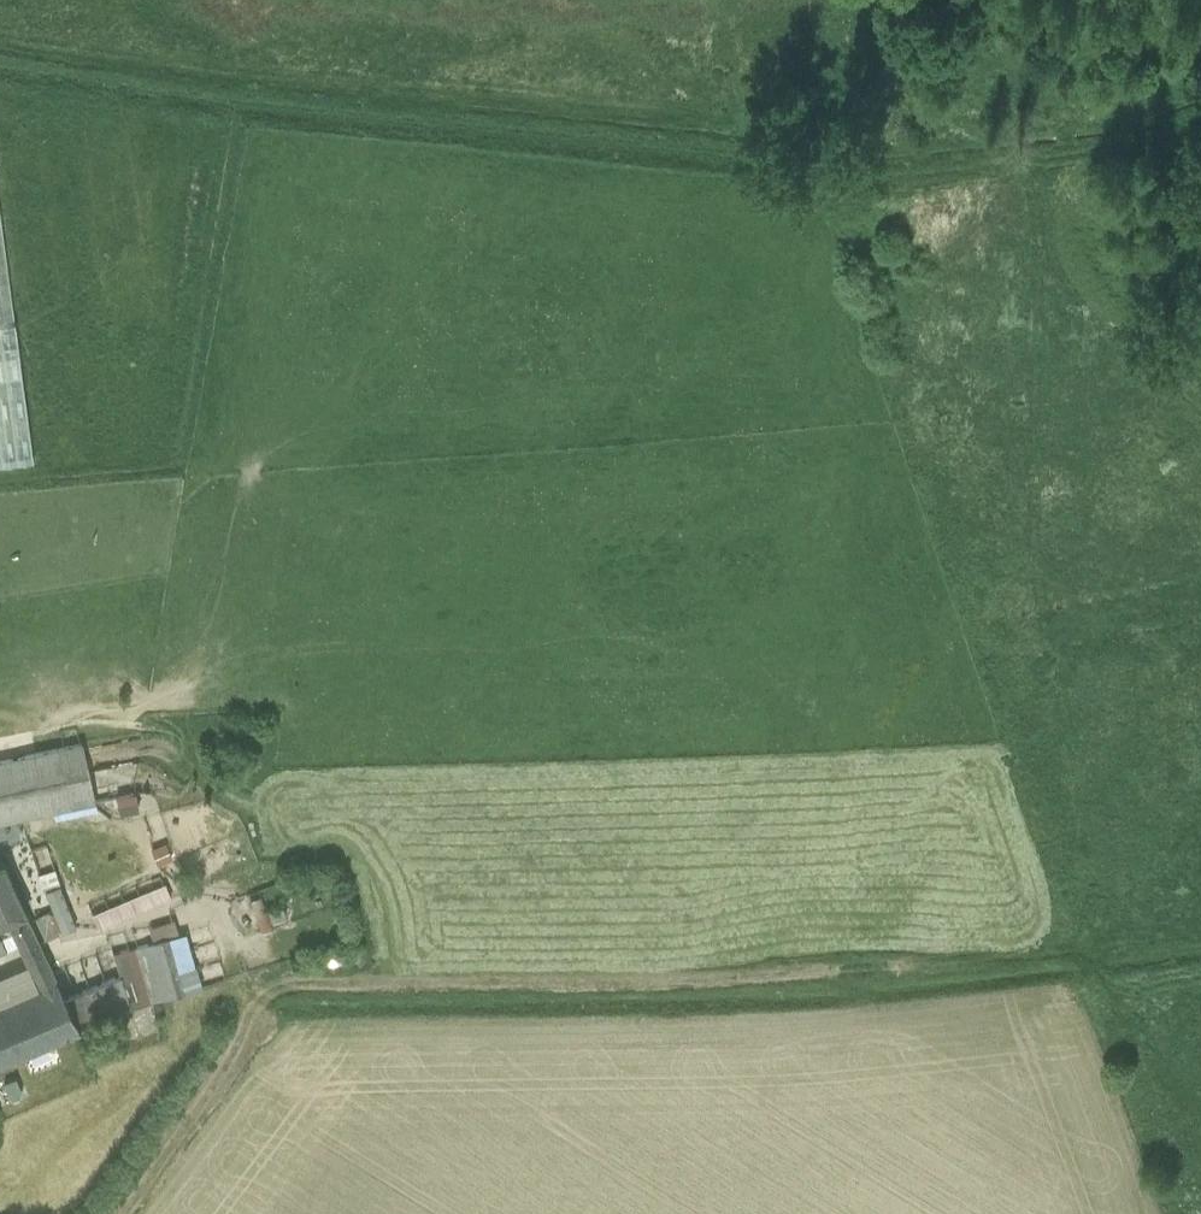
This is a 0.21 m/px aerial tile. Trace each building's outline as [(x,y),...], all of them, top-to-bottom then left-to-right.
[(33,460),(0,217),(0,465),(33,460)] [(0,760),(0,822),(97,801),(84,742),(0,760)] [(120,807),(140,807),(140,791),(120,790),(120,807)] [(0,864),(0,925),(6,922),(11,933),(20,952),(39,944),(24,911),(25,911),(3,863),(0,864)] [(90,903),(100,926),(173,895),(163,872),(90,903)] [(49,912),(36,918),(47,941),(60,935),(49,912)] [(175,917),(148,923),(151,938),(178,931),(175,917)] [(11,933),(6,922),(0,925),(0,938),(11,933)] [(182,934),(136,946),(151,1001),(197,989),(182,934)] [(39,944),(20,952),(29,973),(49,964),(39,944)] [(136,946),(113,952),(119,977),(128,1008),(151,1001),(136,946)] [(0,986),(0,1007),(57,982),(49,964),(29,973),(0,986)] [(119,977),(65,1001),(78,1030),(128,1008),(119,977)] [(78,1030),(65,1001),(57,982),(0,1007),(0,1064),(78,1030)]
